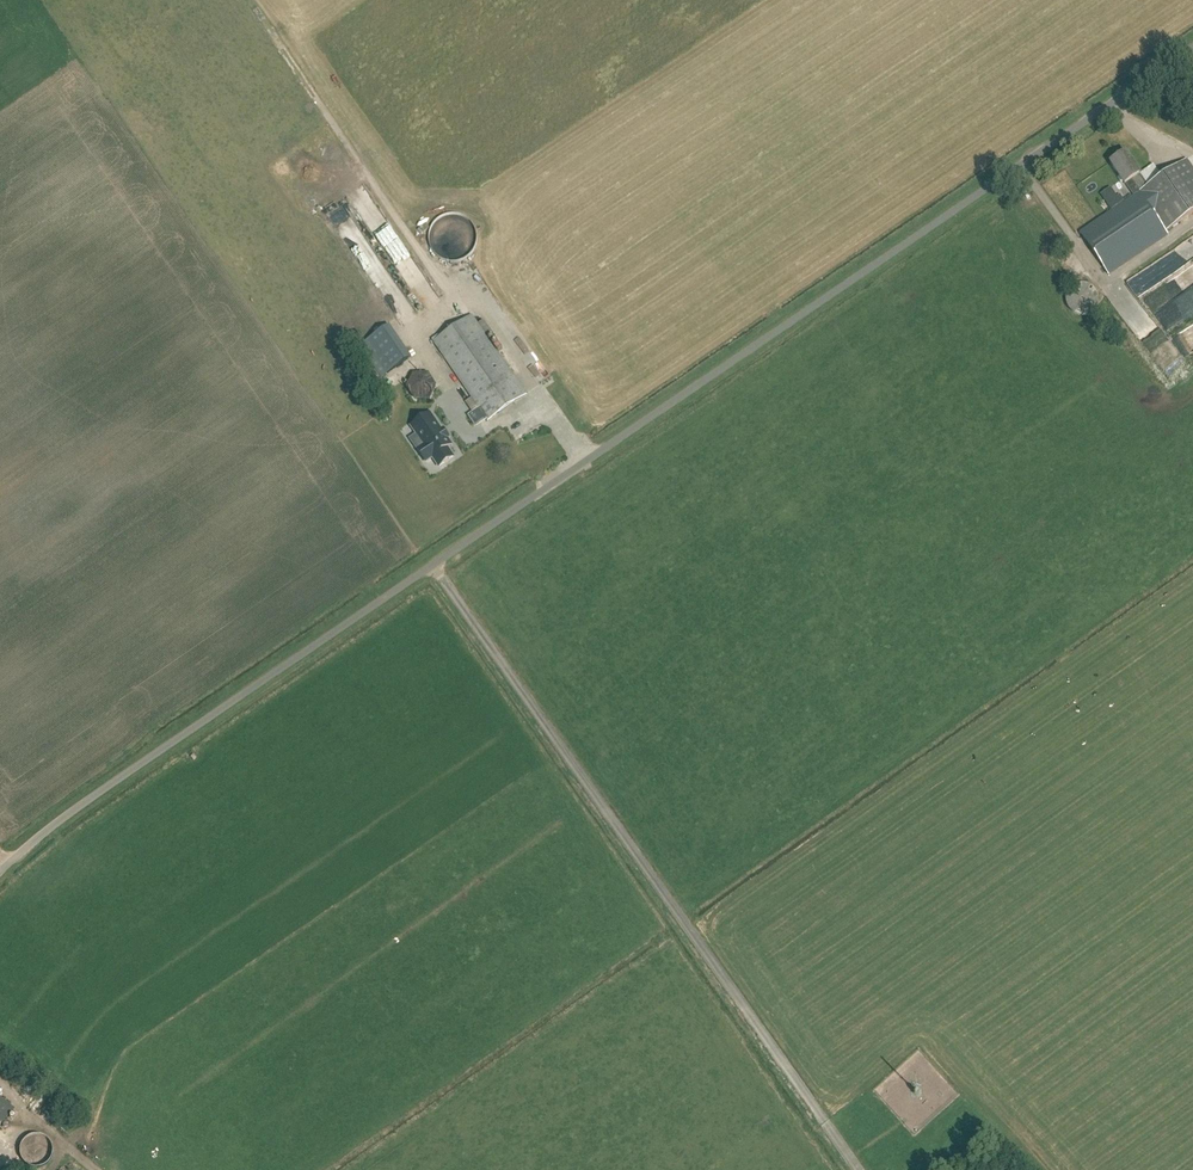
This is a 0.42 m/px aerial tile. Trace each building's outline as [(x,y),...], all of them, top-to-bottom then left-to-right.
[(1126,152),(1111,162),(1126,184),(1132,179),(1139,190),(1137,191),(1138,193),(1079,233),(1108,275),(1167,235),(1165,232),(1192,212),(1192,170),(1186,159),(1147,186),(1139,174),(1140,173),(1126,152)] [(418,209),(425,221),(443,210),(436,198),(418,209)] [(443,260),(450,262),(457,262),(464,260),(469,256),(474,251),(477,245),(477,238),(476,231),(472,224),(467,219),(460,216),(452,215),(445,217),(438,221),(433,226),(430,234),(430,241),(432,249),(437,255),(443,260)] [(1129,283),(1140,300),(1192,266),(1192,241),(1129,283)] [(467,415),(474,426),(486,418),(488,420),(525,395),(471,315),(434,341),(473,398),(465,403),(471,412),(467,415)] [(411,357),(389,326),(356,350),(378,380),(411,357)] [(1158,335),(1147,345),(1161,362),(1172,352),(1158,335)] [(436,355),(439,366),(445,364),(442,353),(436,355)] [(433,399),(432,372),(411,373),(413,401),(433,399)] [(433,458),(439,467),(454,457),(448,448),(452,445),(448,439),(449,438),(443,429),(442,430),(436,422),(432,425),(426,416),(411,427),(424,445),(418,450),(426,463),(433,458)] [(0,1096),(0,1123),(13,1107),(0,1096)]
